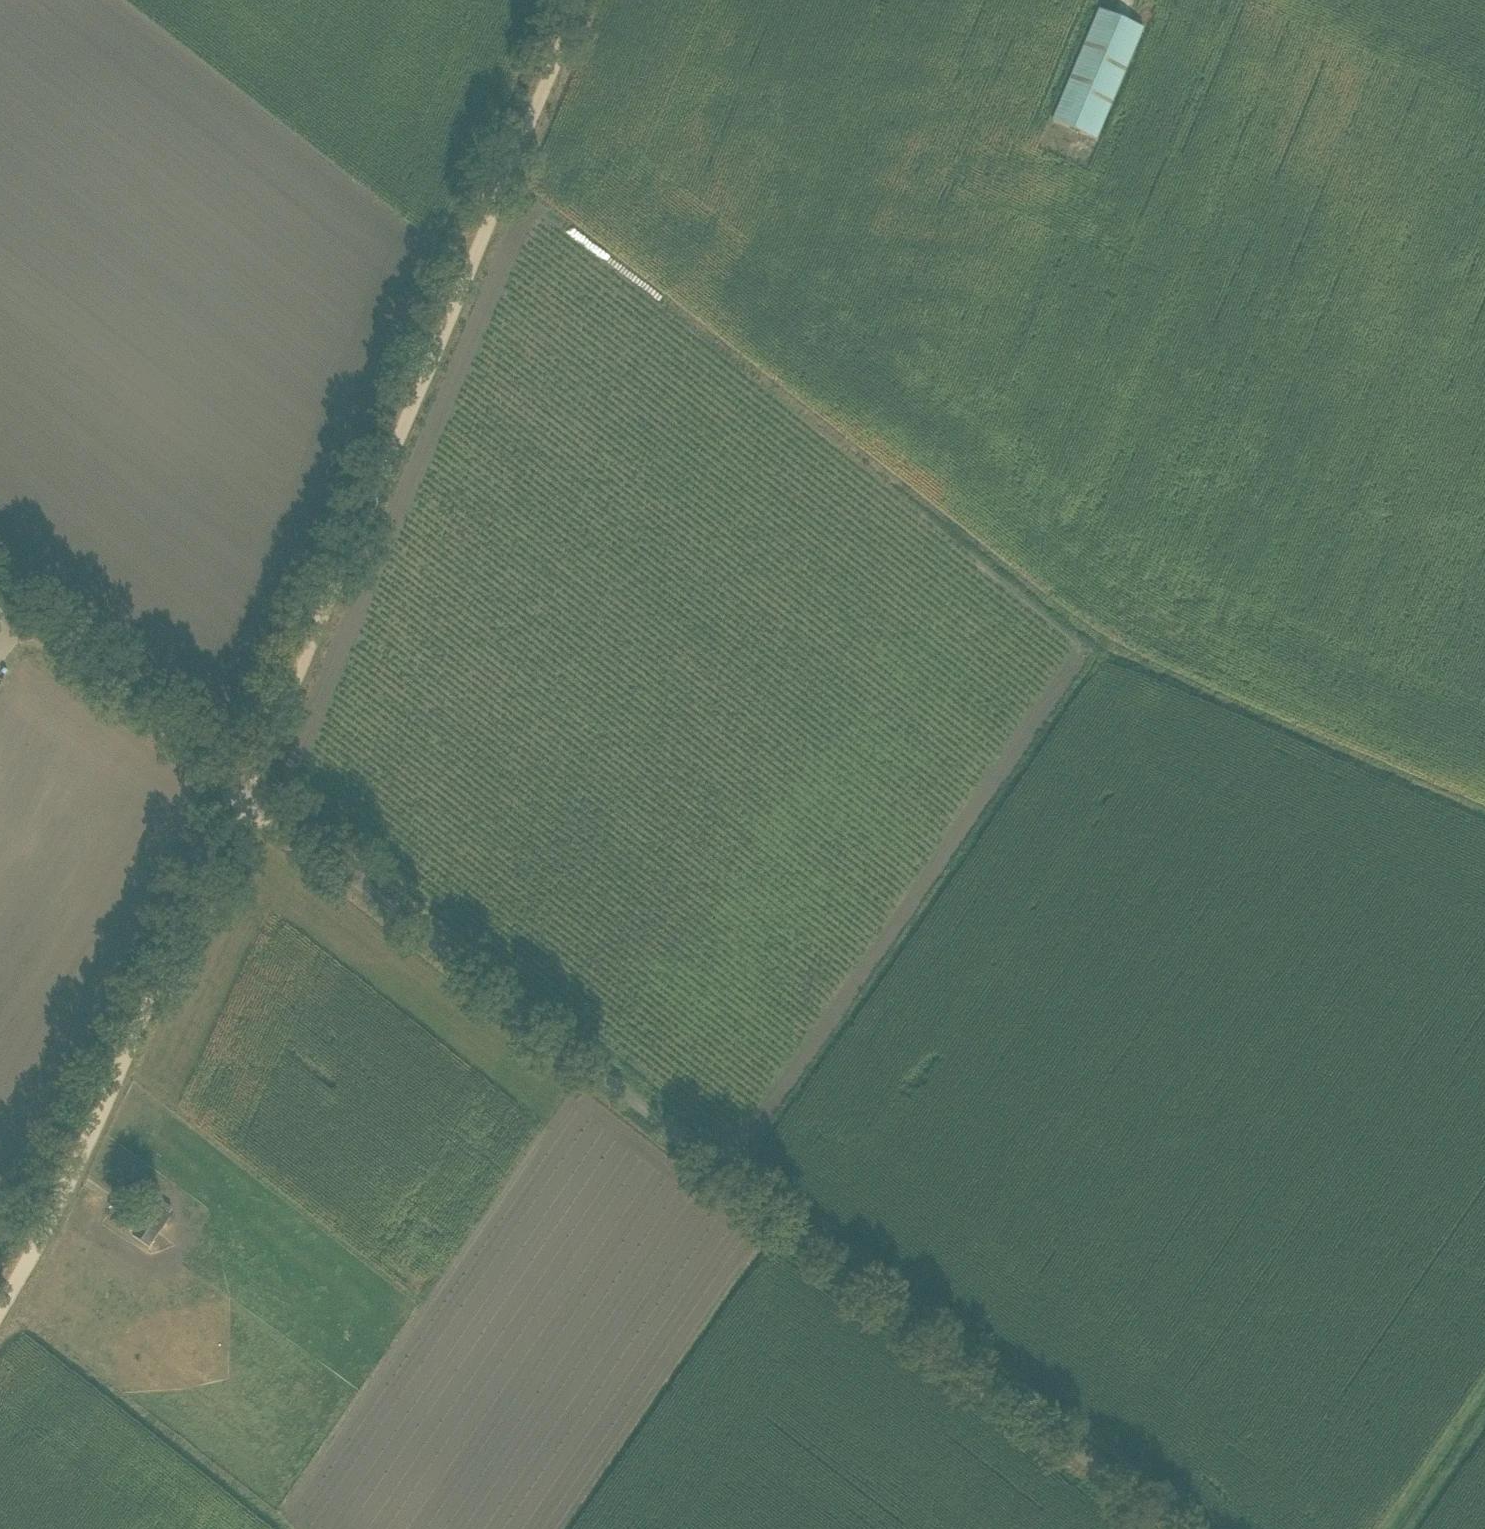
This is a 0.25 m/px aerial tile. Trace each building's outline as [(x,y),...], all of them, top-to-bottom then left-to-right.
[(1053,121),(1097,140),(1143,30),(1099,11),(1053,121)]
